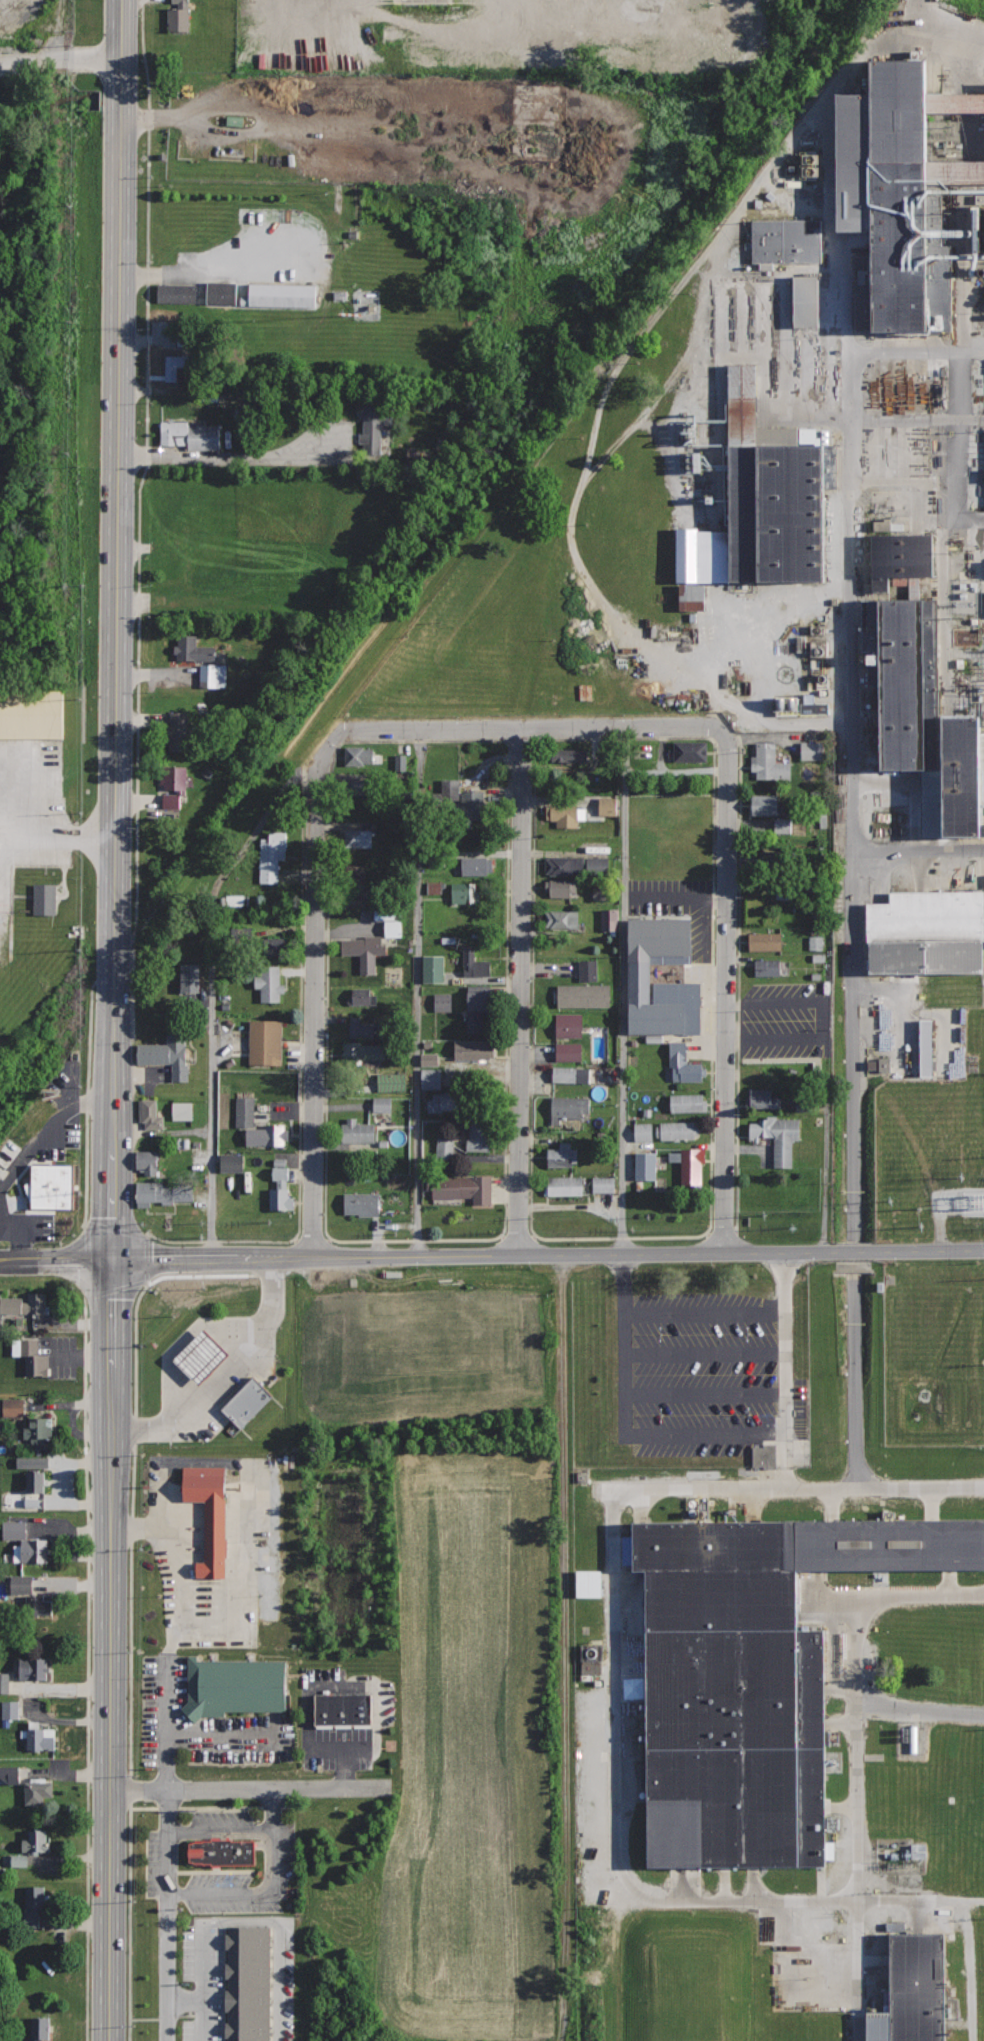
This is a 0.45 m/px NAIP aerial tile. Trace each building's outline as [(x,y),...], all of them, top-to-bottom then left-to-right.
[(172,3),(178,3),(178,8),(169,8),(169,30),(191,30),(191,0),(172,0),(172,3)] [(975,81),(976,92),(922,92),(922,61),(865,62),(865,93),(825,94),(827,231),(865,231),(866,333),(921,332),(919,180),(983,179),(983,81),(975,81)] [(749,221),(749,263),(817,263),(817,220),(749,221)] [(811,277),(788,277),(788,328),(810,328),(811,277)] [(236,282),(207,282),(207,304),(236,305),(236,282)] [(315,286),(249,283),(249,304),(314,307),(315,286)] [(197,285),(158,284),(157,301),(196,302),(197,285)] [(171,356),(170,382),(215,382),(216,357),(171,356)] [(393,405),(364,405),(364,453),(381,453),(381,424),(392,424),(393,405)] [(194,423),(167,424),(167,447),(196,447),(196,451),(227,450),(226,427),(194,428),(194,423)] [(826,444),(718,445),(719,528),(666,529),(666,582),(827,581),(826,444)] [(887,532),(886,521),(869,522),(869,533),(887,532)] [(942,724),(942,605),(932,605),(932,579),(942,579),(942,535),(872,536),(872,600),(855,600),(856,690),(877,690),(877,773),(925,773),(926,835),(983,834),(983,724),(942,724)] [(196,635),(178,635),(178,645),(175,645),(175,652),(178,652),(178,659),(216,660),(216,646),(196,645),(196,635)] [(201,695),(225,695),(226,665),(201,664),(201,695)] [(61,738),(60,690),(0,690),(0,738),(61,738)] [(824,714),(824,700),(769,701),(769,711),(796,710),(796,714),(824,714)] [(187,712),(170,712),(171,724),(165,724),(165,751),(187,751),(187,712)] [(708,741),(675,742),(676,761),(708,761),(708,741)] [(775,742),(756,742),(756,756),(751,756),(751,771),(757,771),(757,778),(790,778),(790,762),(775,762),(775,742)] [(817,760),(818,742),(798,742),(797,760),(817,760)] [(374,745),(345,745),(345,765),(375,764),(374,745)] [(589,749),(553,747),(552,763),(588,764),(589,749)] [(392,771),(404,771),(405,755),(392,754),(392,771)] [(187,766),(162,766),(162,807),(181,807),(181,795),(187,795),(187,766)] [(483,791),(461,791),(460,777),(440,778),(441,820),(484,819),(483,791)] [(374,779),(334,780),(334,797),(374,796),(374,779)] [(778,794),(752,794),(752,814),(778,814),(778,794)] [(612,798),(595,797),(595,815),(611,816),(612,798)] [(577,805),(547,805),(547,820),(556,820),(556,827),(577,827),(577,805)] [(789,834),(790,819),(771,819),(771,833),(789,834)] [(371,828),(345,828),(345,846),(371,846),(371,828)] [(283,832),(266,831),(266,837),(257,837),(257,883),(275,883),(275,859),(283,859),(283,832)] [(787,850),(759,850),(760,869),(787,869),(787,850)] [(609,855),(546,855),(546,874),(609,874),(609,855)] [(488,856),(462,856),(462,875),(488,874),(488,856)] [(366,865),(344,864),(344,889),(365,889),(366,865)] [(577,878),(544,877),(544,896),(570,896),(571,891),(577,891),(577,878)] [(438,882),(424,882),(424,894),(438,893),(438,882)] [(476,883),(453,884),(454,904),(480,902),(479,890),(476,890),(476,883)] [(29,884),(29,914),(52,914),(52,884),(29,884)] [(896,894),(896,903),(870,903),(872,970),(983,967),(983,891),(896,894)] [(579,910),(546,909),(545,927),(579,927),(579,910)] [(617,909),(598,909),(599,931),(618,930),(617,909)] [(691,918),(627,918),(626,1033),(696,1034),(697,982),(650,982),(650,954),(691,954),(691,918)] [(397,921),(380,921),(380,937),(396,937),(397,921)] [(782,932),(749,933),(749,951),(782,950),(782,932)] [(381,936),(365,936),(365,938),(342,939),(342,954),(360,954),(361,973),(377,972),(376,954),(387,954),(387,943),(382,943),(381,936)] [(806,950),(821,951),(821,936),(807,936),(806,950)] [(291,938),(257,938),(257,959),(291,959),(291,938)] [(482,945),(464,945),(463,975),(491,975),(491,960),(482,960),(482,945)] [(419,983),(439,983),(439,955),(418,956),(419,983)] [(780,958),(755,959),(756,975),(780,975),(780,958)] [(595,960),(577,961),(577,982),(595,982),(595,960)] [(201,963),(180,963),(181,992),(201,992),(201,963)] [(276,967),(256,967),(256,976),(250,976),(250,988),(257,989),(257,1001),(275,1001),(276,967)] [(610,984),(557,984),(557,1006),(610,1007),(610,984)] [(492,985),(467,985),(467,1031),(484,1031),(484,1011),(492,1011),(492,985)] [(377,987),(352,988),(352,994),(350,994),(347,998),(347,1003),(351,1005),(378,1005),(377,987)] [(430,1011),(448,1012),(449,994),(431,993),(430,1011)] [(581,1013),(555,1013),(555,1036),(581,1036),(581,1013)] [(360,1016),(350,1016),(350,1037),(374,1037),(374,1033),(379,1033),(379,1023),(360,1023),(360,1016)] [(282,1020),(250,1019),(250,1065),(282,1065),(282,1020)] [(913,1020),(915,1077),(931,1076),(930,1063),(928,1020),(913,1020)] [(168,1034),(169,1044),(138,1044),(138,1063),(171,1063),(171,1080),(189,1080),(189,1063),(186,1064),(186,1034),(168,1034)] [(495,1040),(454,1040),(454,1059),(496,1058),(495,1040)] [(386,1043),(362,1043),(362,1041),(343,1041),(343,1060),(386,1060),(386,1043)] [(581,1042),(556,1043),(556,1060),(581,1060),(581,1042)] [(687,1042),(669,1042),(670,1081),(702,1081),(702,1063),(687,1063),(687,1042)] [(436,1066),(436,1054),(417,1054),(417,1066),(436,1066)] [(890,1071),(890,1058),(864,1059),(865,1072),(890,1071)] [(591,1067),(553,1065),(552,1082),(590,1084),(591,1067)] [(439,1089),(439,1069),(418,1069),(417,1089),(439,1089)] [(403,1074),(374,1075),(374,1092),(403,1092),(403,1074)] [(772,1089),(750,1088),(749,1106),(780,1107),(781,1095),(772,1095),(772,1089)] [(449,1090),(427,1091),(427,1112),(446,1112),(446,1109),(464,1109),(464,1095),(450,1095),(449,1090)] [(57,1102),(0,1173),(0,1145),(43,1091),(57,1102)] [(703,1093),(669,1093),(669,1111),(707,1111),(707,1100),(704,1100),(703,1093)] [(590,1096),(552,1095),(551,1123),(560,1124),(560,1116),(581,1117),(581,1111),(590,1111),(590,1096)] [(254,1097),(238,1097),(237,1124),(248,1125),(248,1143),(284,1144),(285,1139),(288,1139),(288,1128),(286,1128),(286,1123),(265,1123),(265,1127),(254,1127),(254,1097)] [(370,1113),(387,1113),(388,1097),(370,1097),(370,1113)] [(157,1099),(139,1099),(139,1121),(145,1121),(145,1127),(164,1127),(164,1115),(157,1115),(157,1099)] [(189,1121),(189,1103),(170,1102),(169,1120),(189,1121)] [(375,1123),(356,1122),(356,1117),(346,1117),(346,1123),(341,1123),(341,1142),(375,1143),(375,1123)] [(799,1117),(759,1117),(759,1121),(749,1121),(749,1138),(760,1138),(760,1135),(774,1135),(774,1165),(790,1165),(790,1138),(799,1138),(799,1117)] [(471,1119),(470,1139),(467,1139),(467,1150),(489,1150),(489,1119),(471,1119)] [(694,1121),(657,1122),(657,1140),(695,1139),(694,1121)] [(631,1141),(651,1141),(652,1123),(632,1123),(631,1141)] [(450,1159),(451,1139),(434,1138),(433,1158),(450,1159)] [(577,1148),(572,1148),(572,1141),(560,1141),(560,1147),(548,1147),(548,1166),(572,1166),(572,1162),(577,1162),(577,1148)] [(706,1148),(682,1148),(682,1188),(707,1188),(706,1148)] [(159,1150),(137,1151),(137,1170),(144,1170),(144,1175),(159,1174),(159,1150)] [(653,1180),(653,1153),(632,1152),(631,1180),(653,1180)] [(238,1173),(238,1154),(216,1154),(215,1172),(238,1173)] [(27,1163),(28,1209),(74,1209),(74,1162),(27,1163)] [(288,1167),(273,1167),(273,1179),(277,1179),(277,1188),(270,1188),(270,1208),(294,1208),(294,1196),(288,1196),(288,1167)] [(492,1175),(432,1176),(432,1198),(473,1197),(473,1204),(493,1203),(492,1175)] [(584,1176),(544,1176),(544,1194),(584,1194),(584,1176)] [(611,1177),(589,1177),(589,1193),(611,1193),(611,1177)] [(162,1181),(136,1182),(137,1207),(149,1206),(149,1202),(160,1202),(160,1206),(176,1206),(176,1201),(193,1200),(192,1183),(162,1184),(162,1181)] [(380,1192),(344,1192),(345,1212),(359,1212),(359,1216),(381,1215),(380,1192)] [(27,1292),(27,1297),(1,1298),(1,1291),(0,1291),(0,1315),(48,1314),(47,1292),(27,1292)] [(196,1329),(166,1360),(192,1386),(222,1355),(196,1329)] [(39,1338),(19,1338),(19,1356),(25,1356),(25,1374),(49,1374),(49,1353),(39,1353),(39,1338)] [(254,1375),(222,1408),(232,1418),(242,1427),(274,1394),(268,1389),(254,1375)] [(0,1399),(0,1417),(19,1417),(20,1399),(0,1399)] [(30,1418),(30,1426),(23,1426),(23,1437),(30,1437),(30,1444),(47,1444),(47,1439),(53,1439),(53,1418),(30,1418)] [(772,1445),(749,1445),(749,1468),(772,1468),(772,1445)] [(45,1458),(13,1457),(13,1468),(45,1469),(45,1458)] [(224,1467),(184,1467),(184,1502),(205,1502),(205,1562),(195,1562),(195,1576),(224,1576),(224,1467)] [(44,1470),(27,1470),(27,1491),(44,1491),(44,1470)] [(621,1521),(621,1577),(634,1577),(635,1869),(816,1868),(815,1632),(793,1632),(793,1575),(983,1574),(983,1520),(621,1521)] [(48,1538),(21,1538),(21,1544),(14,1545),(14,1561),(48,1561),(48,1538)] [(571,1598),(599,1597),(599,1571),(571,1571),(571,1598)] [(28,1593),(28,1576),(6,1576),(6,1594),(28,1593)] [(54,1594),(27,1594),(27,1620),(54,1620),(54,1594)] [(48,1658),(20,1657),(19,1679),(47,1680),(48,1658)] [(286,1660),(188,1660),(188,1700),(180,1708),(195,1722),(202,1715),(226,1715),(225,1710),(286,1710),(286,1660)] [(371,1694),(314,1695),(315,1727),(371,1726),(371,1694)] [(1,1719),(17,1719),(17,1701),(1,1701),(1,1719)] [(54,1729),(39,1729),(39,1720),(28,1720),(28,1750),(54,1750),(54,1729)] [(16,1767),(0,1767),(0,1783),(17,1782),(16,1767)] [(54,1780),(24,1781),(25,1806),(44,1806),(43,1797),(54,1797),(54,1780)] [(47,1830),(29,1829),(29,1839),(23,1839),(22,1851),(50,1852),(50,1841),(47,1840),(47,1830)] [(251,1840),(185,1841),(185,1867),(252,1865),(251,1840)] [(926,1845),(905,1845),(905,1860),(926,1859),(926,1845)] [(24,1856),(8,1856),(8,1867),(24,1867),(24,1856)] [(46,1885),(24,1885),(24,1921),(40,1921),(40,1908),(46,1908),(46,1885)] [(225,1926),(225,2040),(272,2040),(272,1926),(225,1926)] [(881,1936),(882,2014),(857,2014),(857,2040),(946,2040),(945,1935),(881,1936)] [(27,2017),(28,2040),(42,2040),(51,2040),(50,2016),(27,2017)]
